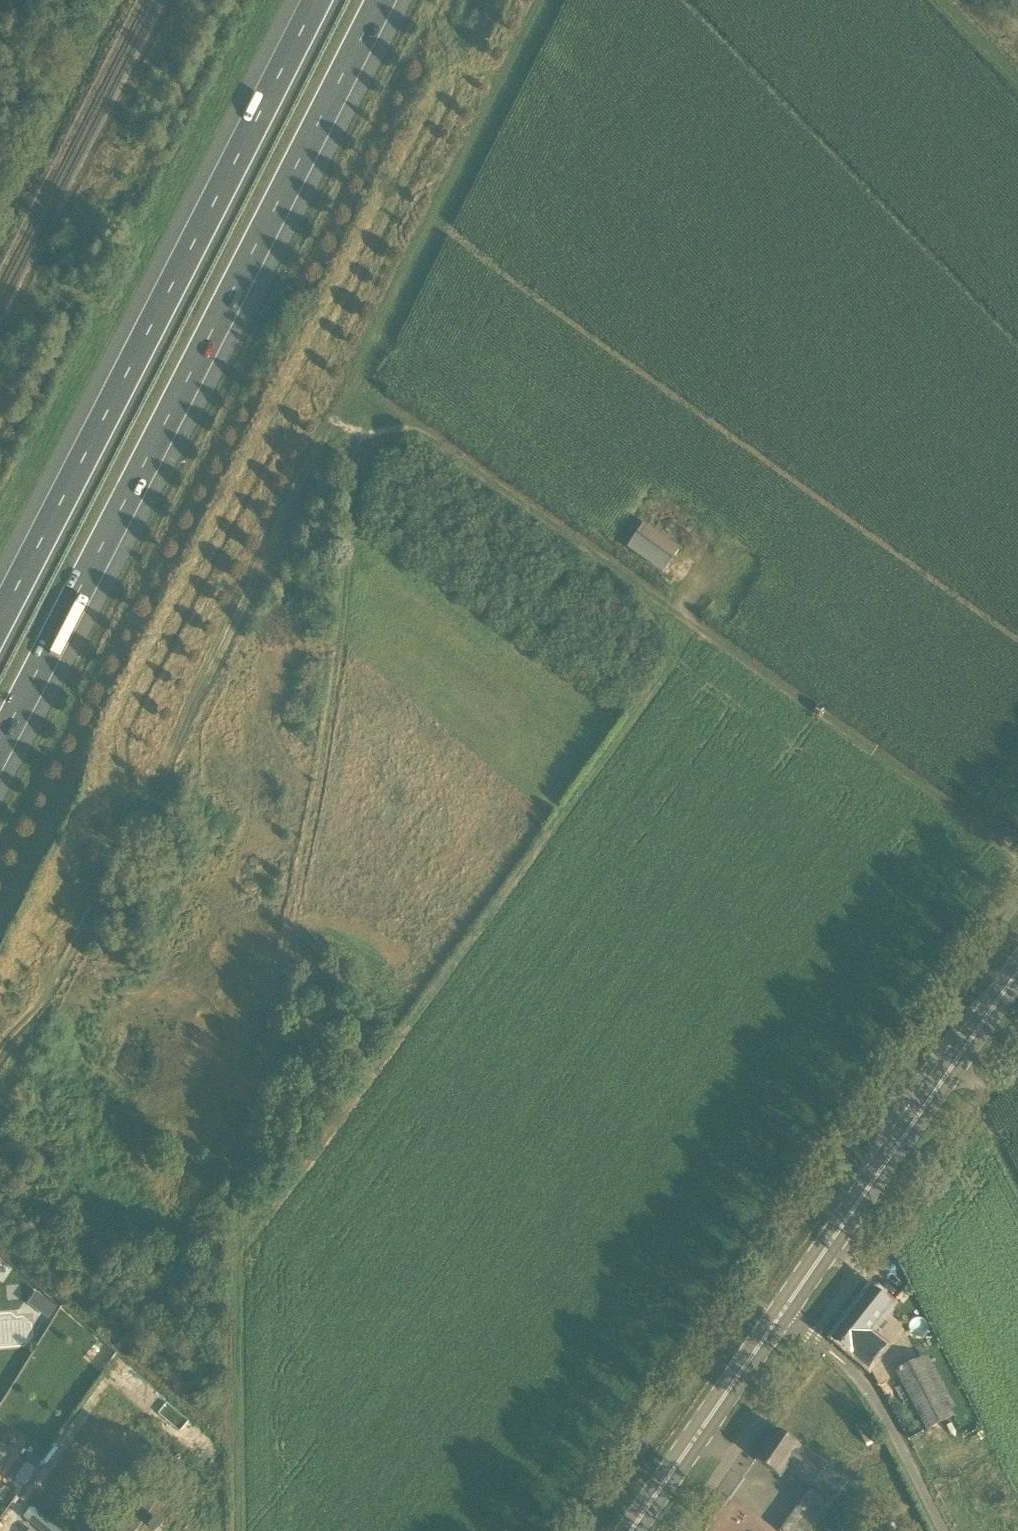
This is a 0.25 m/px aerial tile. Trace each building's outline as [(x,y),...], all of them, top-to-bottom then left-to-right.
[(663,573),(679,551),(643,525),(627,547),(663,573)] [(885,1347),(870,1335),(892,1306),(873,1291),(834,1339),(869,1367),(885,1347)] [(47,1301),(39,1313),(49,1320),(57,1308),(47,1301)] [(951,1418),(921,1361),(899,1372),(929,1429),(951,1418)] [(849,1482),(828,1467),(778,1432),(758,1461),(781,1479),(788,1469),(813,1486),(782,1530),(815,1530),(849,1482)] [(5,1459),(3,1458),(9,1449),(0,1443),(0,1467),(5,1459)] [(23,1518),(39,1530),(61,1530),(32,1507),(23,1518)]
